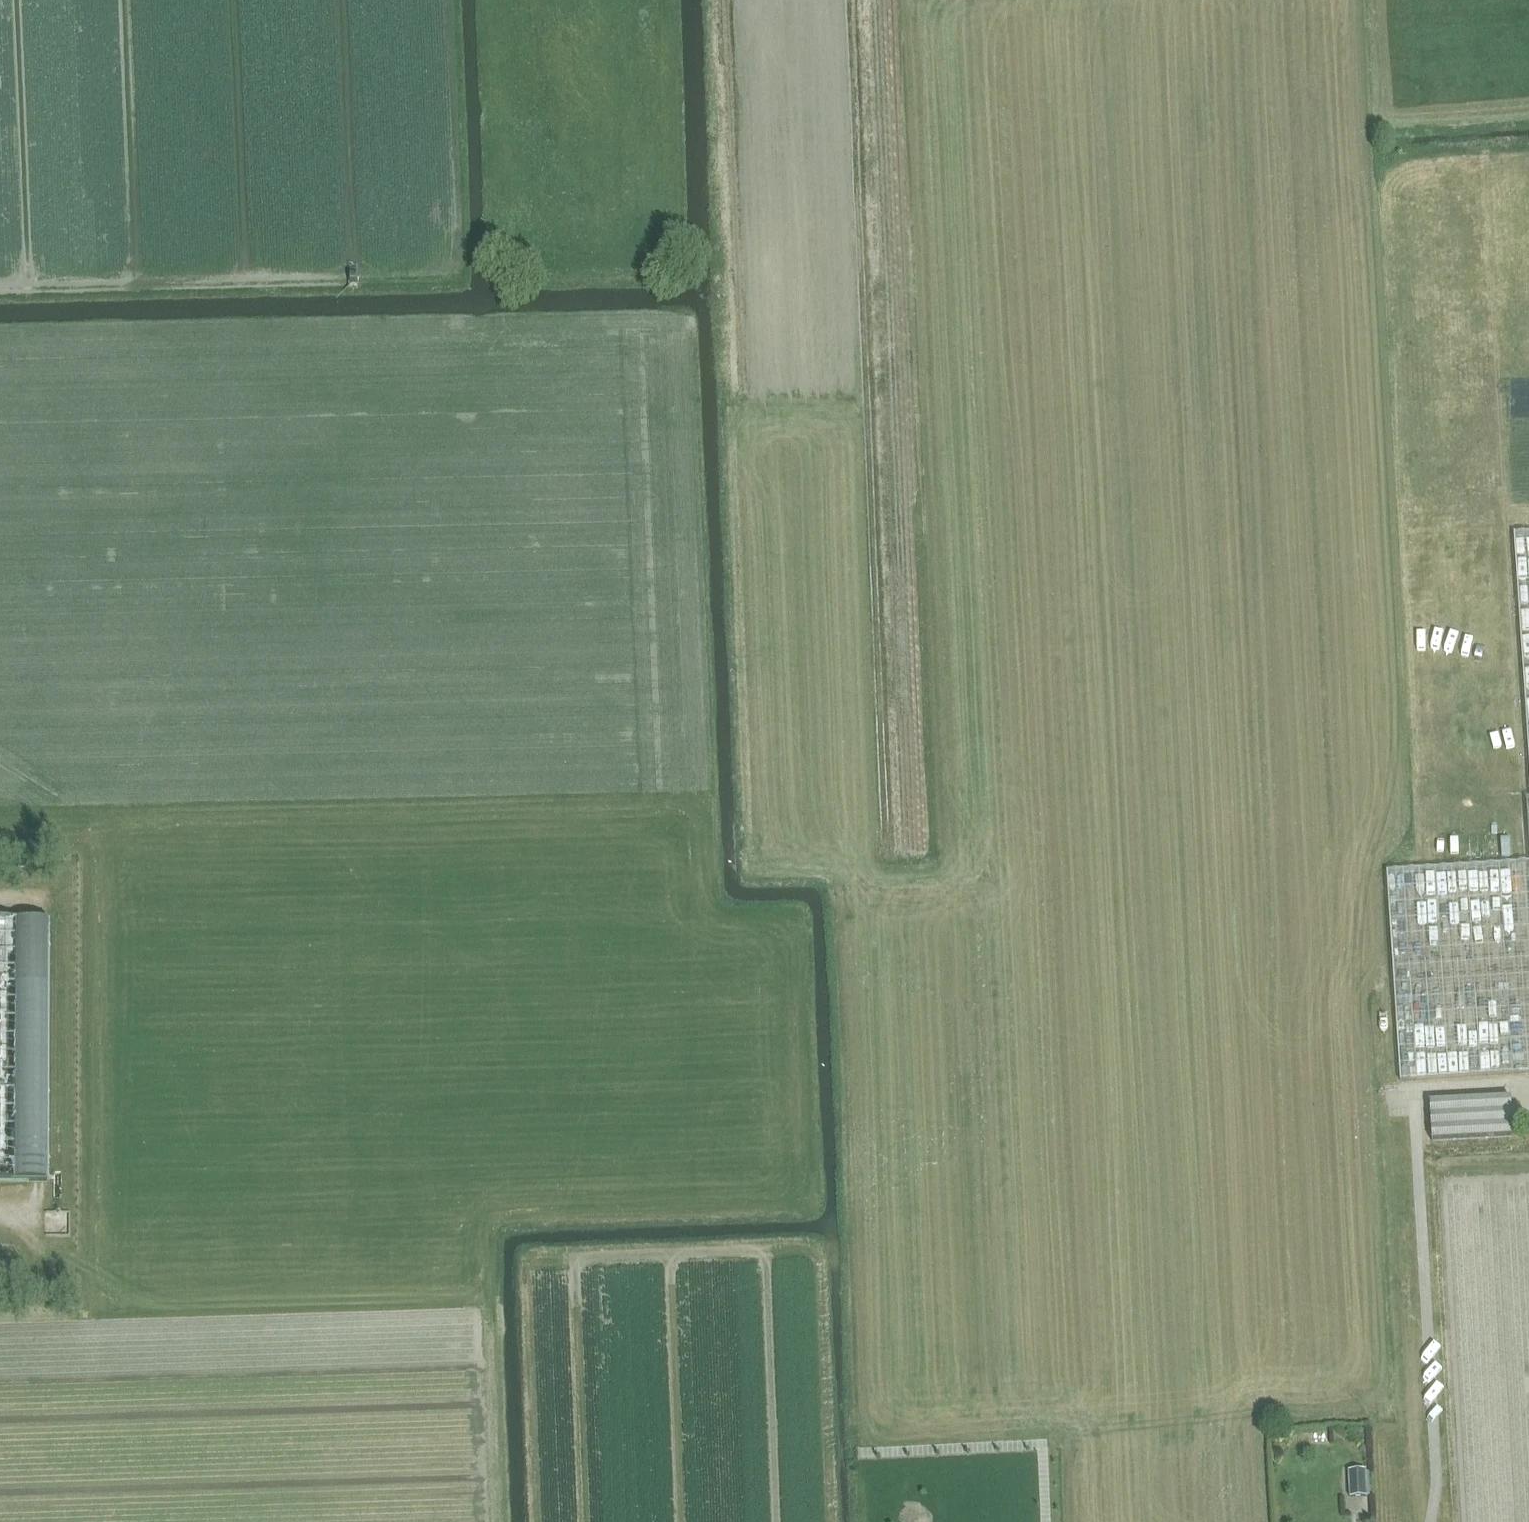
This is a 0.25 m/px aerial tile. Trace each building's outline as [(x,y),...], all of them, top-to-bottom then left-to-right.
[(1514,533),(1528,761),(1528,533),(1514,533)] [(1452,678),(1455,657),(1446,655),(1443,677),(1452,678)] [(1441,677),(1444,659),(1435,657),(1432,675),(1441,677)] [(1400,1081),(1528,1072),(1528,863),(1387,872),(1400,1081)] [(0,921),(0,1182),(49,1182),(50,921),(0,921)] [(1513,1136),(1511,1098),(1430,1102),(1432,1141),(1513,1136)] [(1392,1237),(1402,1237),(1402,1218),(1392,1218),(1392,1237)] [(1351,1460),(1352,1484),(1368,1484),(1367,1459),(1351,1460)]
